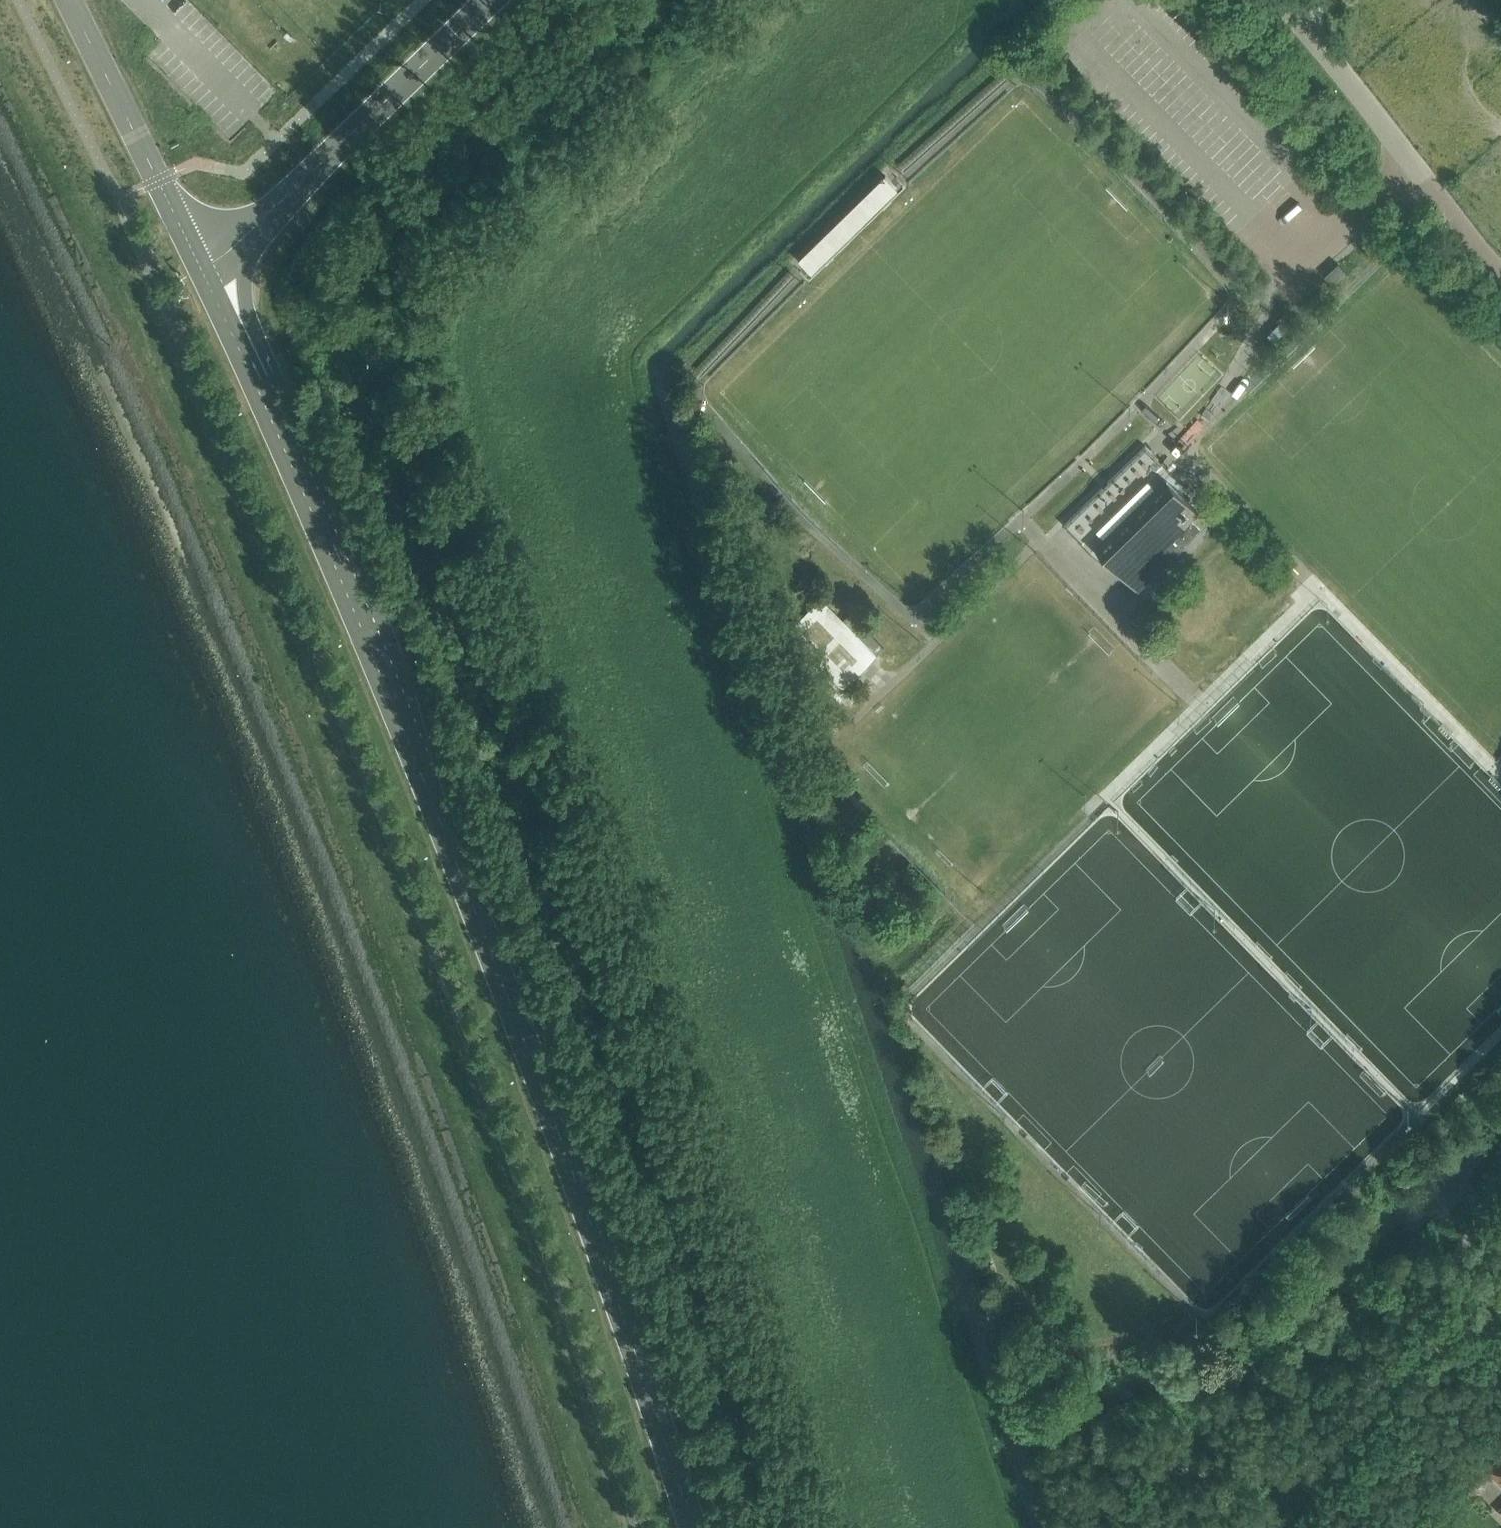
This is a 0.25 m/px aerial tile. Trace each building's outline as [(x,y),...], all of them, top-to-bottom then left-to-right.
[(889,173),(799,253),(813,269),(903,189),(889,173)] [(1335,287),(1349,274),(1339,264),(1326,276),(1335,287)] [(1266,292),(1257,283),(1251,290),(1259,298),(1266,292)] [(1140,589),(1211,521),(1159,468),(1089,536),(1140,589)] [(879,654),(822,596),(788,629),(845,687),(858,675),(879,654)] [(1490,1468),(1500,1480),(1500,1458),(1490,1468)] [(1481,1483),(1481,1478),(1478,1474),(1472,1474),(1469,1478),(1469,1483),(1472,1487),(1478,1487),(1481,1483)]
